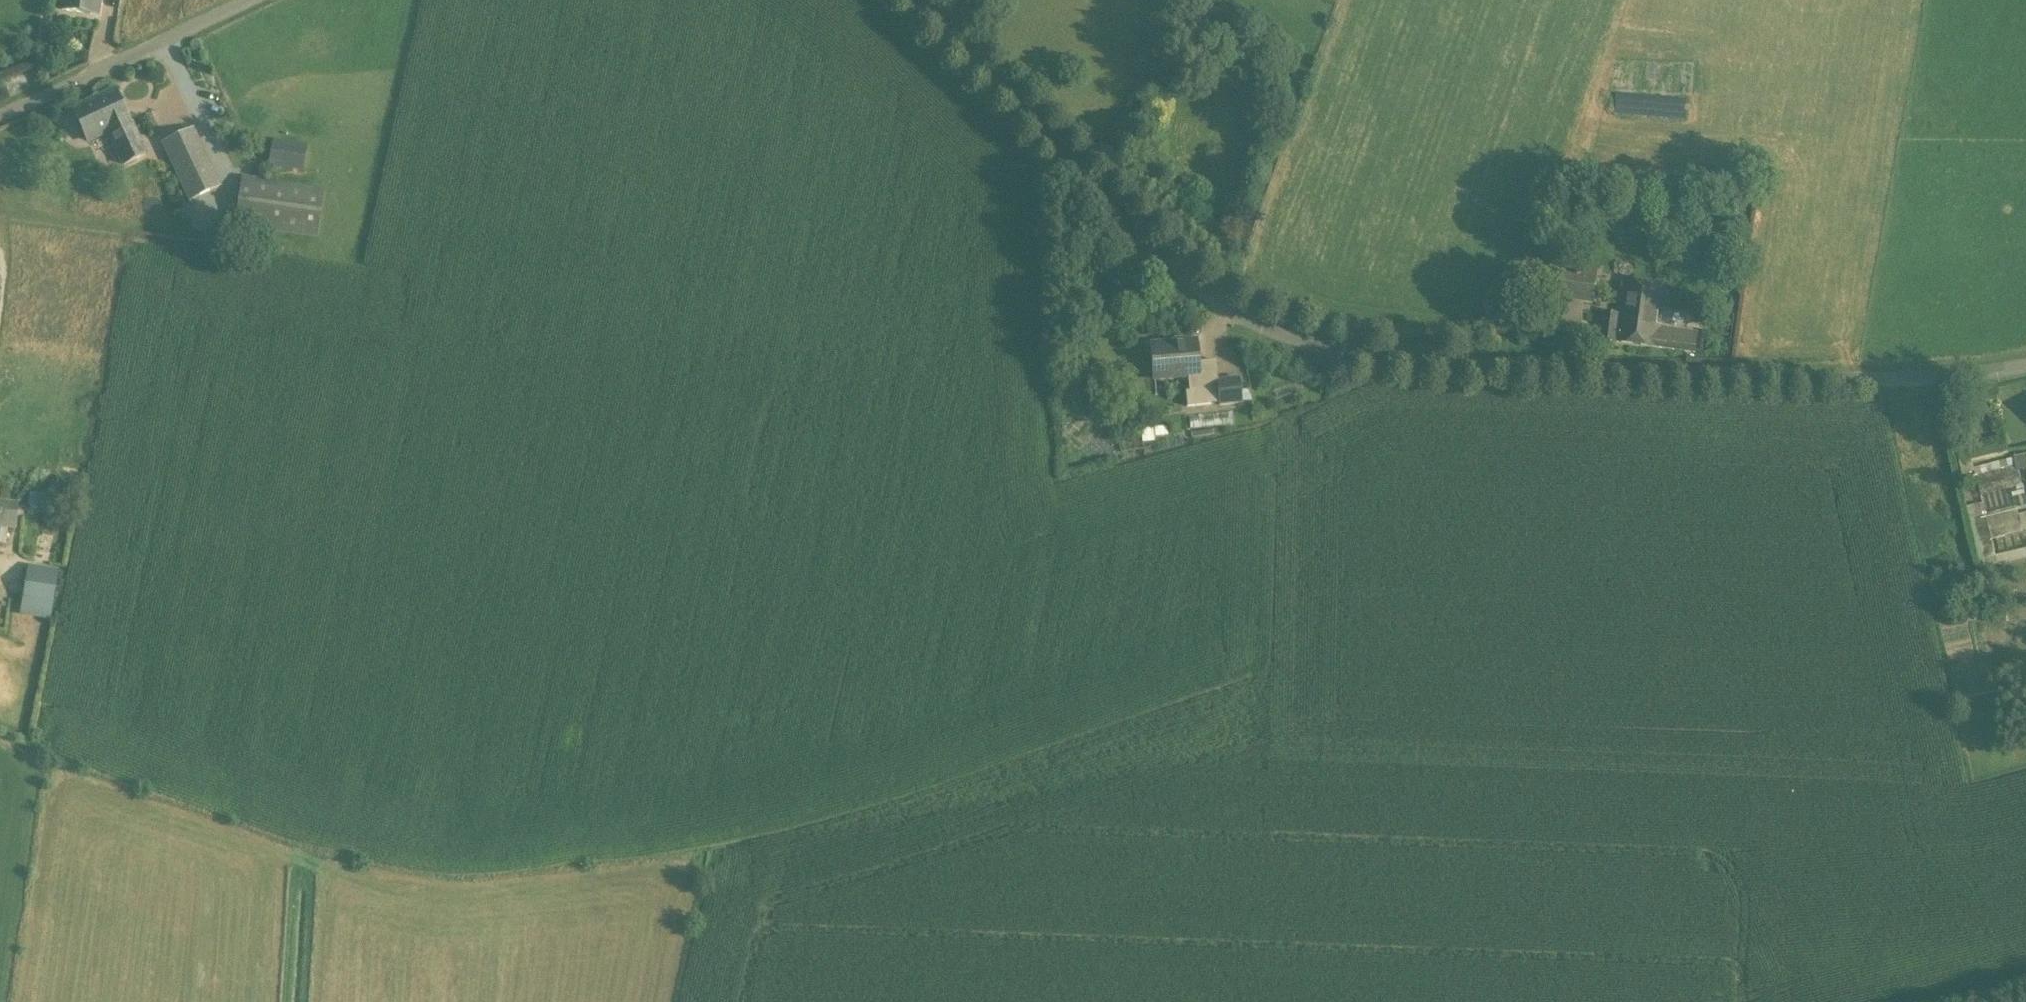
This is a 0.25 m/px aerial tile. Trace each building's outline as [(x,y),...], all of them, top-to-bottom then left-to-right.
[(101,0),(62,0),(61,10),(98,16),(101,0)] [(146,157),(131,123),(115,90),(72,110),(88,143),(107,135),(122,168),(146,157)] [(194,128),(161,143),(189,202),(222,187),(194,128)] [(305,146),(274,141),(270,166),(301,171),(305,146)] [(324,188),(242,177),(235,228),(317,238),(324,188)] [(1553,258),(1547,297),(1593,304),(1599,265),(1553,258)] [(1600,340),(1659,347),(1695,352),(1698,331),(1661,326),(1667,287),(1624,282),(1620,314),(1604,312),(1600,340)] [(1153,380),(1187,378),(1188,391),(1185,391),(1186,406),(1218,404),(1218,406),(1241,404),(1239,377),(1217,379),(1216,360),(1198,362),(1196,341),(1151,344),(1153,380)] [(2025,528),(2025,513),(2018,515),(2017,511),(2025,509),(2025,502),(2019,472),(2025,471),(2025,456),(1973,469),(1975,475),(2015,465),(2015,468),(1985,475),(1988,487),(1979,489),(1982,503),(1966,507),(1980,568),(2025,557),(2025,532),(2023,533),(2022,529),(2025,528)] [(29,494),(28,510),(49,511),(50,495),(29,494)] [(6,545),(7,529),(16,530),(18,506),(0,504),(0,545),(6,545)] [(53,608),(59,571),(27,566),(22,603),(53,608)]
